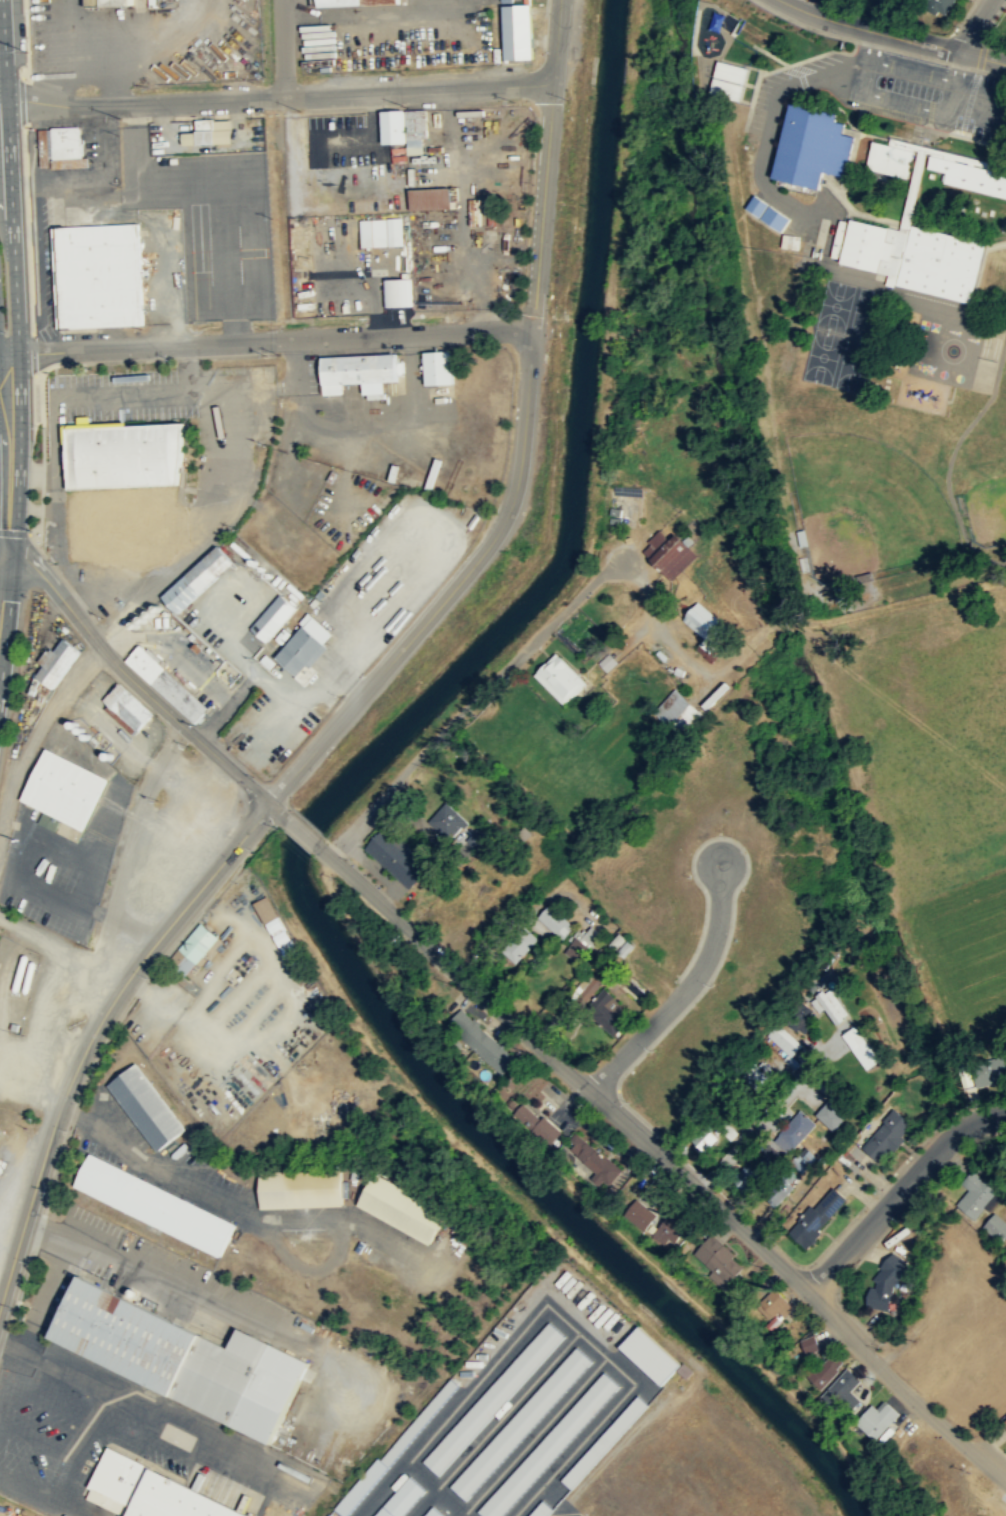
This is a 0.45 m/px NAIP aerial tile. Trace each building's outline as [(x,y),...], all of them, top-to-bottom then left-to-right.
[(955,0),(920,0),(919,1),(941,18),(955,0)] [(531,60),(530,4),(503,5),(504,60),(531,60)] [(735,34),(762,48),(769,35),(742,20),(735,34)] [(740,100),(748,68),(717,61),(709,93),(740,100)] [(773,178),(819,188),(823,171),(844,176),(853,136),(843,134),(845,123),(835,121),(837,113),(790,102),(773,178)] [(426,109),(382,109),(382,144),(426,144),(426,109)] [(213,120),(196,120),(196,144),(213,144),(213,120)] [(81,125),(54,127),(55,158),(84,157),(81,125)] [(903,177),(909,149),(868,141),(862,169),(903,177)] [(980,167),(981,159),(946,153),(945,158),(925,154),(923,168),(940,172),(938,185),(1005,198),(1005,172),(980,167)] [(411,209),(452,208),(451,187),(410,188),(411,209)] [(741,212),(780,230),(787,214),(748,196),(741,212)] [(401,246),(401,218),(360,219),(361,247),(401,246)] [(980,240),(902,225),(901,230),(843,219),(838,246),(830,244),(827,262),(884,273),(882,284),(967,302),(980,240)] [(140,223),(58,227),(62,328),(145,324),(140,223)] [(792,241),(793,257),(811,256),(810,240),(792,241)] [(383,306),(410,306),(410,279),(383,279),(383,306)] [(453,350),(424,350),(424,384),(453,384),(453,350)] [(396,353),(321,356),(322,395),(341,394),(341,383),(363,382),(364,398),(385,397),(384,381),(397,380),(396,353)] [(188,420),(69,425),(72,486),(181,481),(187,451),(188,420)] [(676,532),(669,540),(660,531),(640,551),(671,581),(698,554),(676,532)] [(176,614),(234,564),(219,546),(161,596),(176,614)] [(250,628),(265,642),(296,608),(281,594),(250,628)] [(704,640),(697,647),(706,656),(730,631),(699,602),(682,620),(704,640)] [(273,657),(305,685),(317,671),(310,665),(335,636),(311,614),(273,657)] [(53,652),(47,647),(38,661),(43,665),(35,677),(53,689),(80,650),(63,638),(53,652)] [(195,724),(210,708),(140,644),(125,661),(195,724)] [(587,682),(556,651),(533,674),(564,705),(587,682)] [(134,734),(152,714),(118,683),(100,703),(134,734)] [(654,712),(681,738),(704,715),(677,689),(654,712)] [(109,777),(44,748),(20,800),(43,810),(38,822),(55,830),(59,820),(84,831),(109,777)] [(467,822),(446,801),(427,820),(448,840),(467,822)] [(363,848),(408,889),(430,865),(386,823),(363,848)] [(287,961),(299,954),(267,896),(255,903),(287,961)] [(538,916),(561,940),(573,928),(550,904),(538,916)] [(167,961),(184,975),(178,982),(193,994),(197,989),(185,979),(220,938),(201,922),(167,961)] [(600,933),(591,926),(584,935),(580,932),(564,951),(577,962),(600,933)] [(515,963),(539,940),(527,927),(503,950),(515,963)] [(577,985),(582,991),(576,995),(583,1002),(603,985),(592,972),(577,985)] [(811,997),(831,1026),(848,1015),(828,986),(811,997)] [(610,1005),(616,998),(603,988),(585,1010),(614,1035),(627,1020),(610,1005)] [(799,1035),(817,1018),(804,1003),(786,1020),(799,1035)] [(501,1075),(517,1059),(462,1007),(446,1024),(501,1075)] [(767,1036),(791,1057),(801,1045),(778,1023),(767,1036)] [(880,1060),(853,1025),(840,1035),(866,1070),(880,1060)] [(1005,1080),(1005,1056),(970,1063),(975,1086),(1005,1080)] [(755,1090),(773,1073),(760,1060),(742,1077),(755,1090)] [(107,1083),(155,1152),(186,1130),(138,1062),(107,1083)] [(833,1131),(850,1112),(832,1096),(815,1114),(833,1131)] [(513,1113),(549,1147),(560,1135),(524,1101),(513,1113)] [(861,1147),(881,1164),(913,1126),(893,1109),(861,1147)] [(773,1139),(788,1154),(816,1126),(801,1111),(773,1139)] [(705,1152),(718,1138),(707,1128),(694,1143),(705,1152)] [(596,1172),(592,1178),(607,1189),(622,1169),(576,1135),(565,1149),(596,1172)] [(762,1153),(771,1159),(775,1154),(766,1147),(762,1153)] [(223,1253),(237,1219),(86,1158),(72,1193),(223,1253)] [(731,1179),(744,1192),(762,1173),(750,1160),(731,1179)] [(259,1208),(342,1207),(341,1169),(259,1170),(259,1208)] [(967,1190),(955,1205),(975,1220),(997,1190),(971,1170),(960,1184),(967,1190)] [(430,1243),(446,1210),(373,1173),(356,1206),(430,1243)] [(789,1187),(779,1181),(768,1201),(778,1207),(789,1187)] [(789,1235),(806,1249),(847,1199),(830,1185),(789,1235)] [(622,1215),(643,1231),(656,1215),(635,1198),(622,1215)] [(678,1248),(686,1221),(663,1214),(655,1241),(678,1248)] [(1000,1241),(1005,1234),(1005,1224),(995,1214),(983,1226),(1000,1241)] [(725,1287),(745,1266),(711,1235),(691,1256),(725,1287)] [(868,1305),(889,1311),(904,1260),(882,1253),(868,1305)] [(48,1342),(273,1441),(308,1360),(237,1329),(230,1344),(76,1277),(48,1342)] [(794,1308),(774,1289),(758,1306),(779,1324),(794,1308)] [(423,1462),(439,1476),(564,1335),(548,1321),(423,1462)] [(619,1348),(661,1386),(680,1364),(638,1326),(619,1348)] [(821,1350),(813,1335),(796,1343),(803,1359),(821,1350)] [(591,1361),(575,1347),(450,1487),(466,1501),(591,1361)] [(820,1390),(846,1364),(833,1352),(808,1377),(820,1390)] [(861,1400),(851,1390),(861,1380),(848,1367),(824,1391),(847,1414),(861,1400)] [(483,1515),(503,1515),(618,1385),(602,1371),(478,1512),(483,1515)] [(447,1376),(337,1511),(343,1515),(348,1515),(457,1384),(447,1376)] [(560,1480),(571,1489),(647,1404),(636,1395),(560,1480)] [(873,1404),(855,1420),(874,1441),(901,1417),(886,1400),(877,1408),(873,1404)] [(108,1446),(89,1485),(132,1506),(127,1515),(255,1515),(108,1446)] [(407,1474),(371,1515),(399,1515),(423,1488),(407,1474)] [(552,1509),(541,1499),(526,1515),(546,1515),(552,1509)] [(432,1505),(422,1515),(443,1515),(432,1505)]
